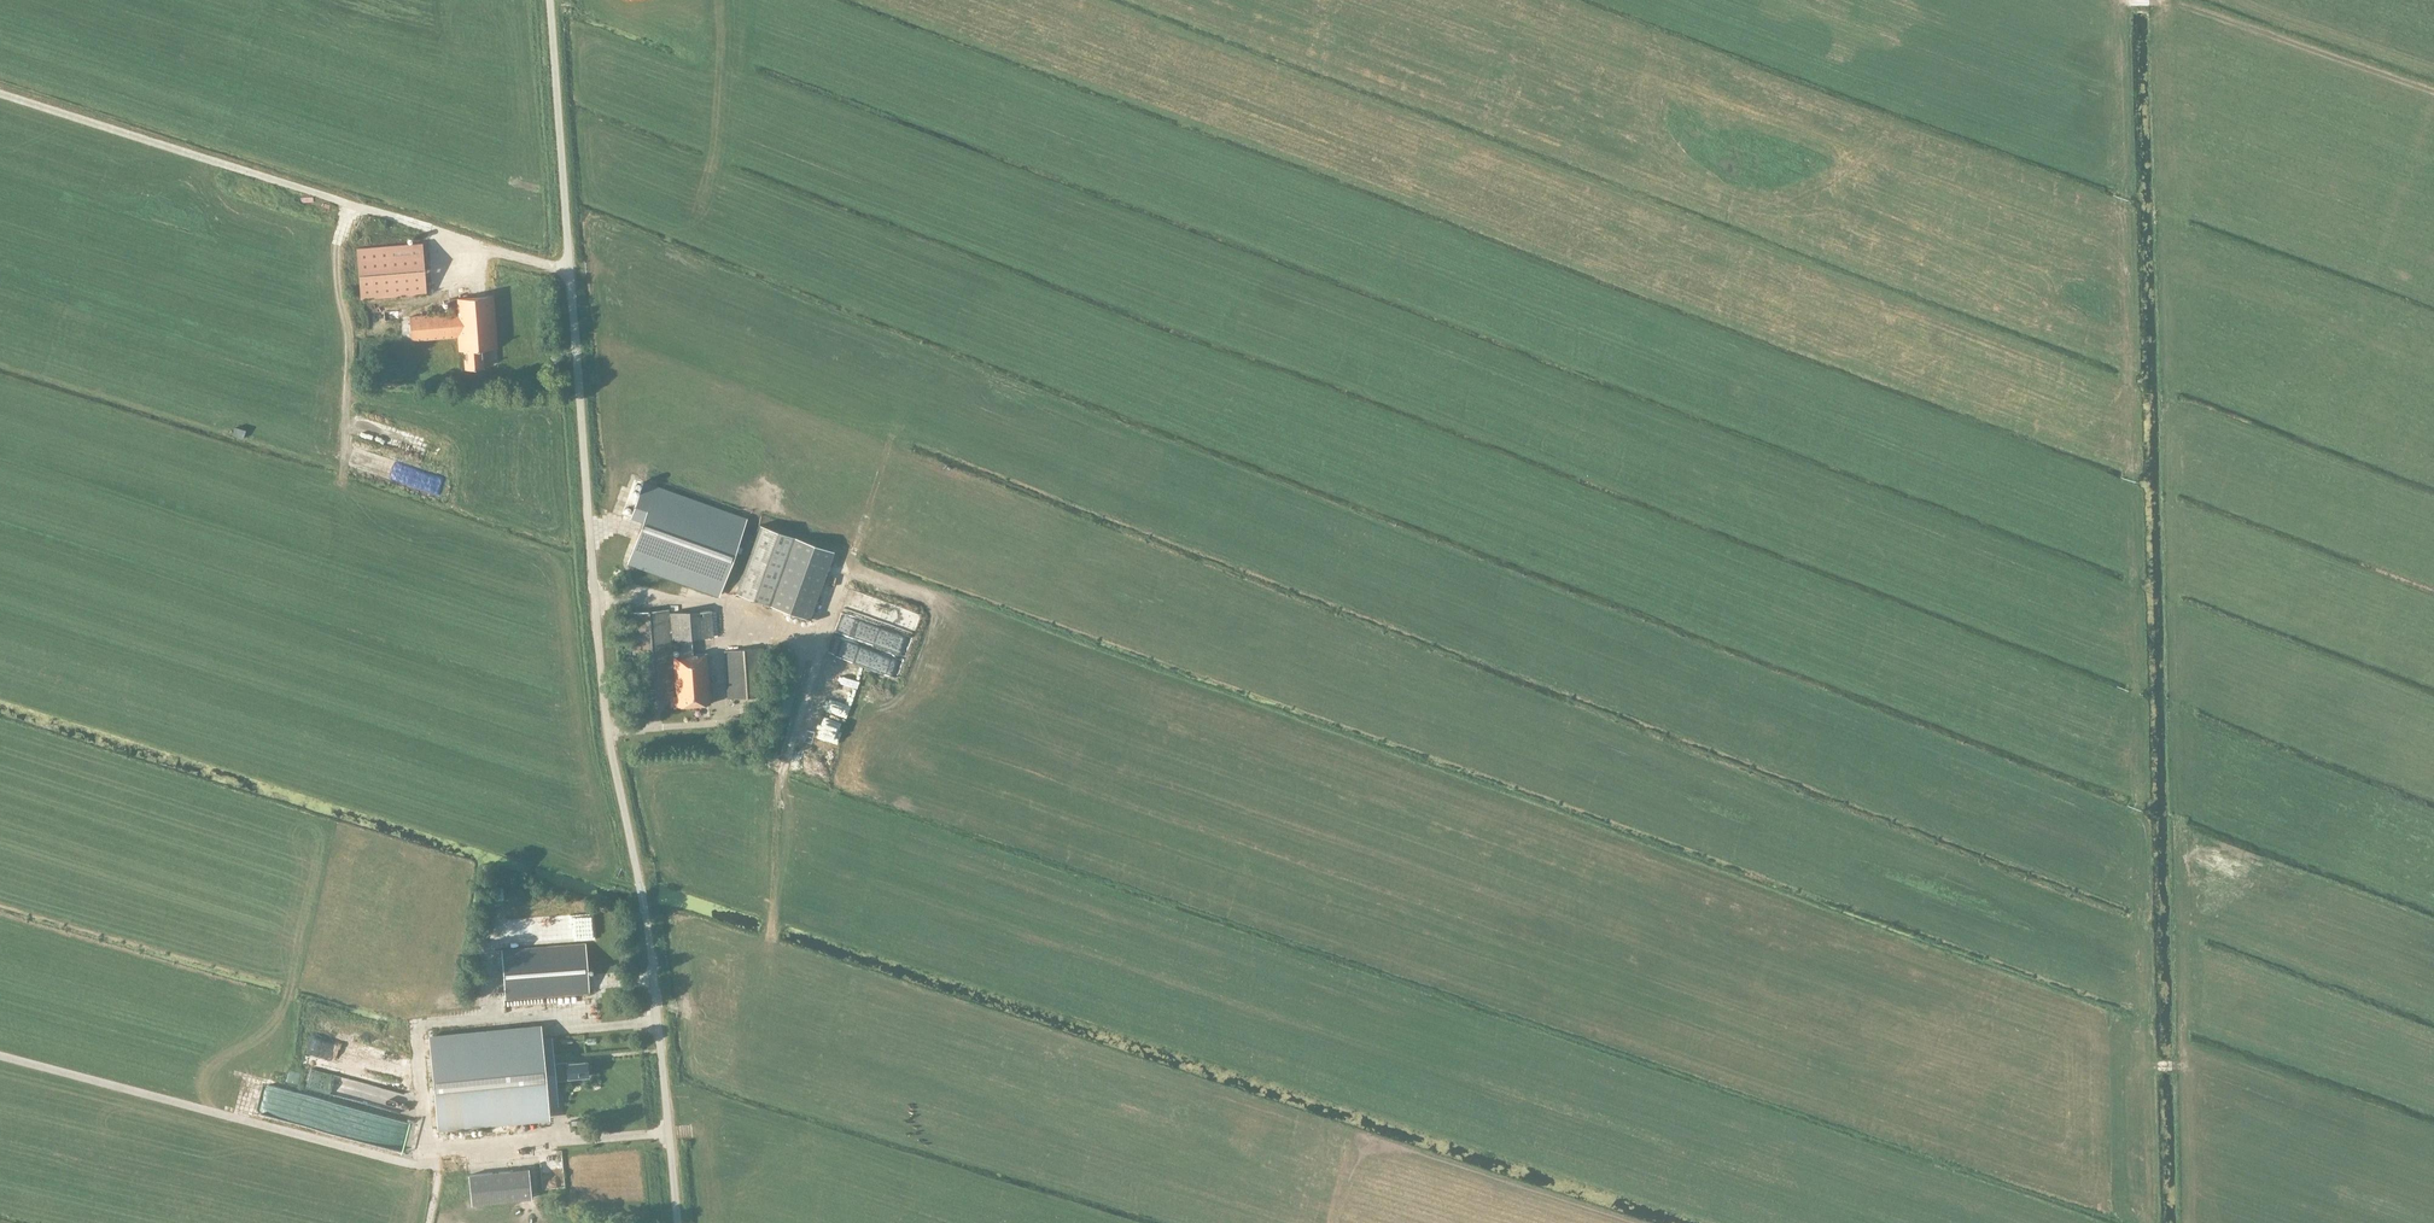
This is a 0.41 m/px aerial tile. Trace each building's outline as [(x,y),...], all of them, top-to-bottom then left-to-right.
[(422,243),(357,248),(361,298),(426,293),(422,243)] [(450,312),(409,316),(411,340),(458,336),(459,351),(465,351),(466,368),(482,367),(481,350),(498,348),(493,295),(449,299),(450,312)] [(378,314),(367,314),(366,329),(378,329),(378,314)] [(632,511),(631,510),(631,509),(630,509),(630,508),(629,508),(628,507),(627,507),(626,508),(625,508),(625,509),(624,510),(624,511),(624,512),(625,513),(626,514),(627,514),(628,514),(629,514),(631,514),(630,516),(643,521),(628,563),(719,595),(734,551),(740,553),(742,548),(736,546),(745,519),(655,487),(642,482),(632,511)] [(760,525),(735,593),(808,619),(833,551),(760,525)] [(846,639),(866,577),(850,572),(830,634),(846,639)] [(669,609),(630,611),(637,698),(671,696),(672,706),(710,703),(706,653),(693,654),(691,637),(713,635),(711,609),(670,612),(672,638),(678,638),(679,655),(672,656),(669,609)] [(873,624),(869,632),(859,627),(853,639),(864,644),(866,639),(879,644),(886,630),(873,624)] [(943,644),(945,637),(932,633),(930,641),(943,644)] [(704,641),(704,650),(713,649),(712,641),(704,641)] [(830,696),(838,647),(822,645),(814,693),(830,696)] [(763,647),(725,650),(728,697),(766,694),(763,647)] [(907,647),(902,661),(915,666),(920,653),(907,647)] [(806,750),(805,755),(792,752),(788,772),(812,778),(818,753),(806,750)] [(493,888),(488,926),(501,928),(506,889),(493,888)] [(586,944),(502,950),(505,997),(589,992),(586,944)] [(541,1038),(540,1026),(429,1037),(437,1127),(549,1116),(548,1105),(558,1104),(555,1074),(568,1073),(568,1077),(588,1075),(587,1060),(567,1062),(567,1064),(554,1065),(552,1037),(541,1038)] [(388,1046),(329,1027),(324,1042),(383,1061),(388,1046)] [(404,1117),(411,1091),(326,1065),(322,1079),(358,1090),(357,1092),(365,1095),(364,1100),(374,1103),(373,1108),(404,1117)] [(388,1144),(394,1124),(326,1105),(320,1125),(388,1144)] [(398,1143),(412,1145),(415,1127),(401,1125),(398,1143)] [(525,1158),(526,1163),(537,1161),(534,1145),(515,1149),(517,1159),(525,1158)] [(528,1168),(468,1175),(472,1204),(531,1198),(528,1168)] [(449,1187),(455,1205),(467,1202),(461,1183),(449,1187)]
